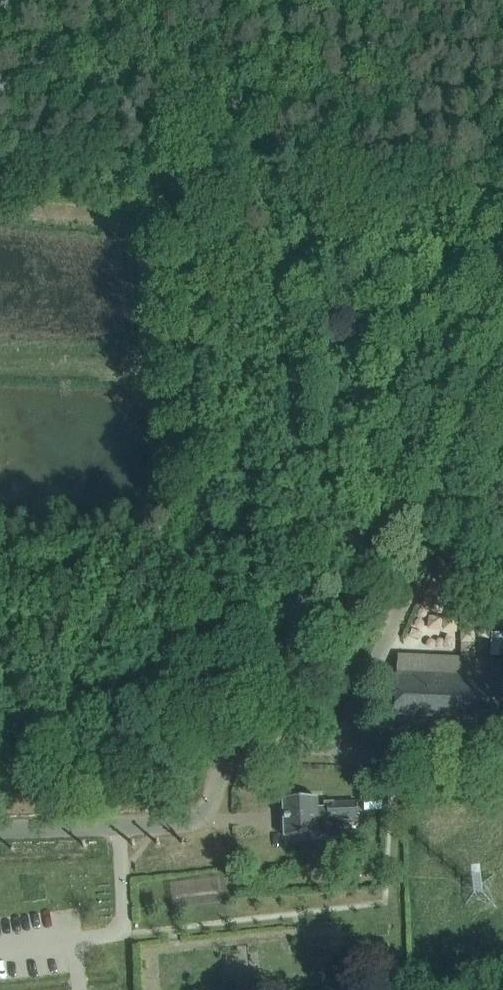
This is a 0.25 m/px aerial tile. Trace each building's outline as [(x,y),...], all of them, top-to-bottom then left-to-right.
[(482,663),(482,679),(400,674),(397,727),(497,732),(499,703),(502,703),(502,709),(502,664),(482,663)] [(285,837),(329,836),(329,820),(358,819),(357,802),(334,803),(334,802),(324,802),(325,808),(318,808),(318,798),(284,799),(285,837)]
